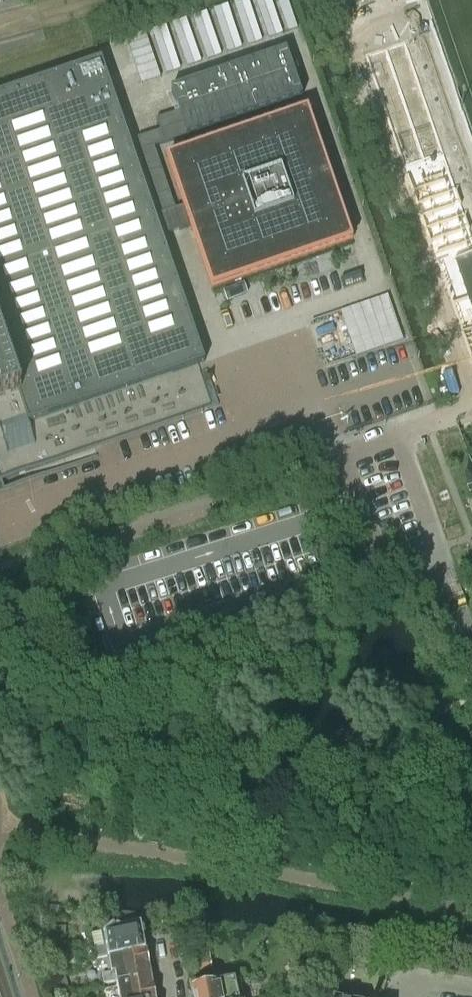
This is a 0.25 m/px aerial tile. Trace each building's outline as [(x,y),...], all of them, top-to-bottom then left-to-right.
[(373,13),(378,33),(402,27),(396,7),(373,13)] [(160,130),(137,138),(163,213),(174,209),(153,146),(301,95),(285,49),(171,88),(179,111),(156,119),(160,130)] [(96,457),(97,457),(96,455),(94,447),(115,440),(218,404),(204,362),(161,237),(181,230),(190,226),(211,289),(351,241),(306,110),(167,158),(183,206),(174,209),(163,213),(154,216),(100,59),(66,71),(45,78),(0,94),(0,490),(96,457)] [(390,108),(412,100),(403,74),(381,82),(390,108)] [(393,126),(401,151),(426,143),(418,118),(393,126)] [(448,167),(444,154),(427,159),(429,163),(422,165),(420,162),(404,167),(470,360),(471,359),(471,251),(470,244),(471,243),(471,237),(448,167)] [(144,951),(142,939),(144,936),(142,930),(140,928),(139,926),(118,929),(117,927),(114,926),(107,927),(106,929),(106,931),(102,932),(105,947),(93,949),(96,960),(144,951)] [(149,976),(147,966),(149,964),(148,956),(145,955),(144,952),(110,958),(113,973),(102,975),(103,985),(149,976)] [(208,954),(195,956),(197,971),(210,969),(208,954)] [(63,973),(53,976),(59,993),(68,991),(63,973)] [(239,982),(234,983),(232,976),(227,975),(190,982),(193,996),(242,996),(239,982)] [(117,996),(156,996),(154,991),(152,990),(149,978),(115,985),(117,996)]
